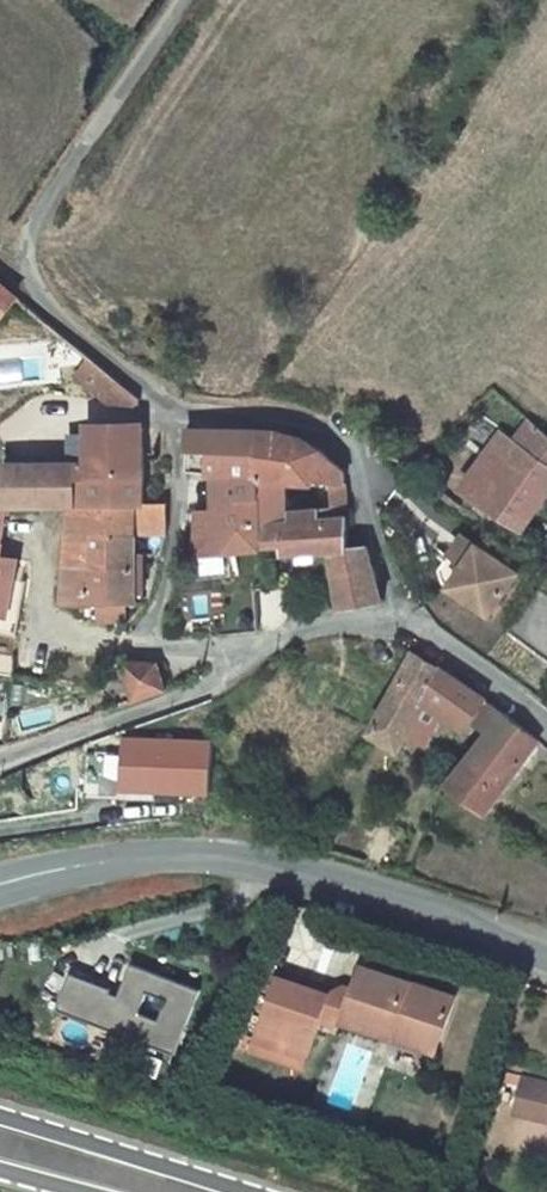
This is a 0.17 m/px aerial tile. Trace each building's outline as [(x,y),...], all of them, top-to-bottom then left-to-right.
[(20,299),(0,284),(0,321),(2,322),(10,312),(20,299)] [(140,411),(143,407),(91,362),(75,382),(108,407),(140,411)] [(80,473),(70,509),(143,505),(153,505),(147,424),(89,426),(91,463),(92,472),(80,473)] [(504,463),(514,469),(525,454),(542,430),(536,425),(504,463)] [(525,454),(546,467),(546,434),(542,430),(525,454)] [(260,434),(189,434),(190,479),(205,481),(226,482),(222,511),(203,508),(197,552),(267,552),(262,481),(260,434)] [(260,434),(262,481),(291,490),(322,489),(322,484),(331,484),(347,490),(344,471),(327,456),(302,441),(290,438),(260,434)] [(524,529),(546,492),(546,467),(525,454),(514,469),(504,463),(474,499),(524,529)] [(0,482),(0,499),(13,508),(46,509),(48,463),(10,463),(10,478),(3,478),(0,482)] [(48,463),(46,509),(70,509),(80,473),(92,472),(91,463),(48,463)] [(226,482),(205,481),(203,508),(222,511),(226,482)] [(262,481),(267,552),(284,551),(285,566),(296,566),(319,566),(322,558),(329,557),(340,612),(346,613),(384,606),(370,553),(351,555),(347,520),(324,518),(324,510),(293,513),(292,503),(291,490),(262,481)] [(324,518),(347,520),(347,490),(331,484),(331,509),(324,510),(324,518)] [(13,508),(0,499),(0,570),(5,570),(6,558),(13,508)] [(142,537),(143,505),(70,509),(63,605),(98,605),(103,536),(142,537)] [(143,505),(142,537),(169,537),(170,505),(153,505),(143,505)] [(528,566),(473,528),(444,570),(498,608),(528,566)] [(142,537),(103,536),(98,605),(129,604),(145,604),(142,537)] [(23,561),(6,558),(5,570),(0,570),(0,617),(15,620),(23,561)] [(129,604),(98,605),(100,627),(130,628),(129,604)] [(132,648),(142,689),(174,681),(164,654),(137,649),(132,648)] [(444,711),(466,724),(472,716),(490,691),(473,678),(447,662),(419,648),(374,727),(401,746),(409,734),(428,702),(444,711)] [(491,729),(508,704),(490,691),(472,716),(491,729)] [(428,702),(409,734),(425,741),(444,711),(428,702)] [(508,704),(491,729),(452,780),(492,808),(546,733),(508,704)] [(217,741),(131,735),(128,784),(214,790),(217,741)] [(280,824),(282,817),(274,815),(272,821),(280,824)] [(128,985),(86,972),(78,1006),(80,1010),(196,1046),(216,981),(146,959),(136,991),(127,989),(128,985)] [(269,967),(249,1028),(321,1052),(332,1014),(333,1015),(340,1017),(348,1017),(354,1013),(404,1032),(407,1026),(450,1042),(466,991),(377,961),(369,983),(360,979),(340,990),(269,967)] [(450,1042),(407,1026),(404,1032),(448,1047),(450,1042)] [(528,1067),(518,1104),(546,1112),(546,1072),(528,1067)]
